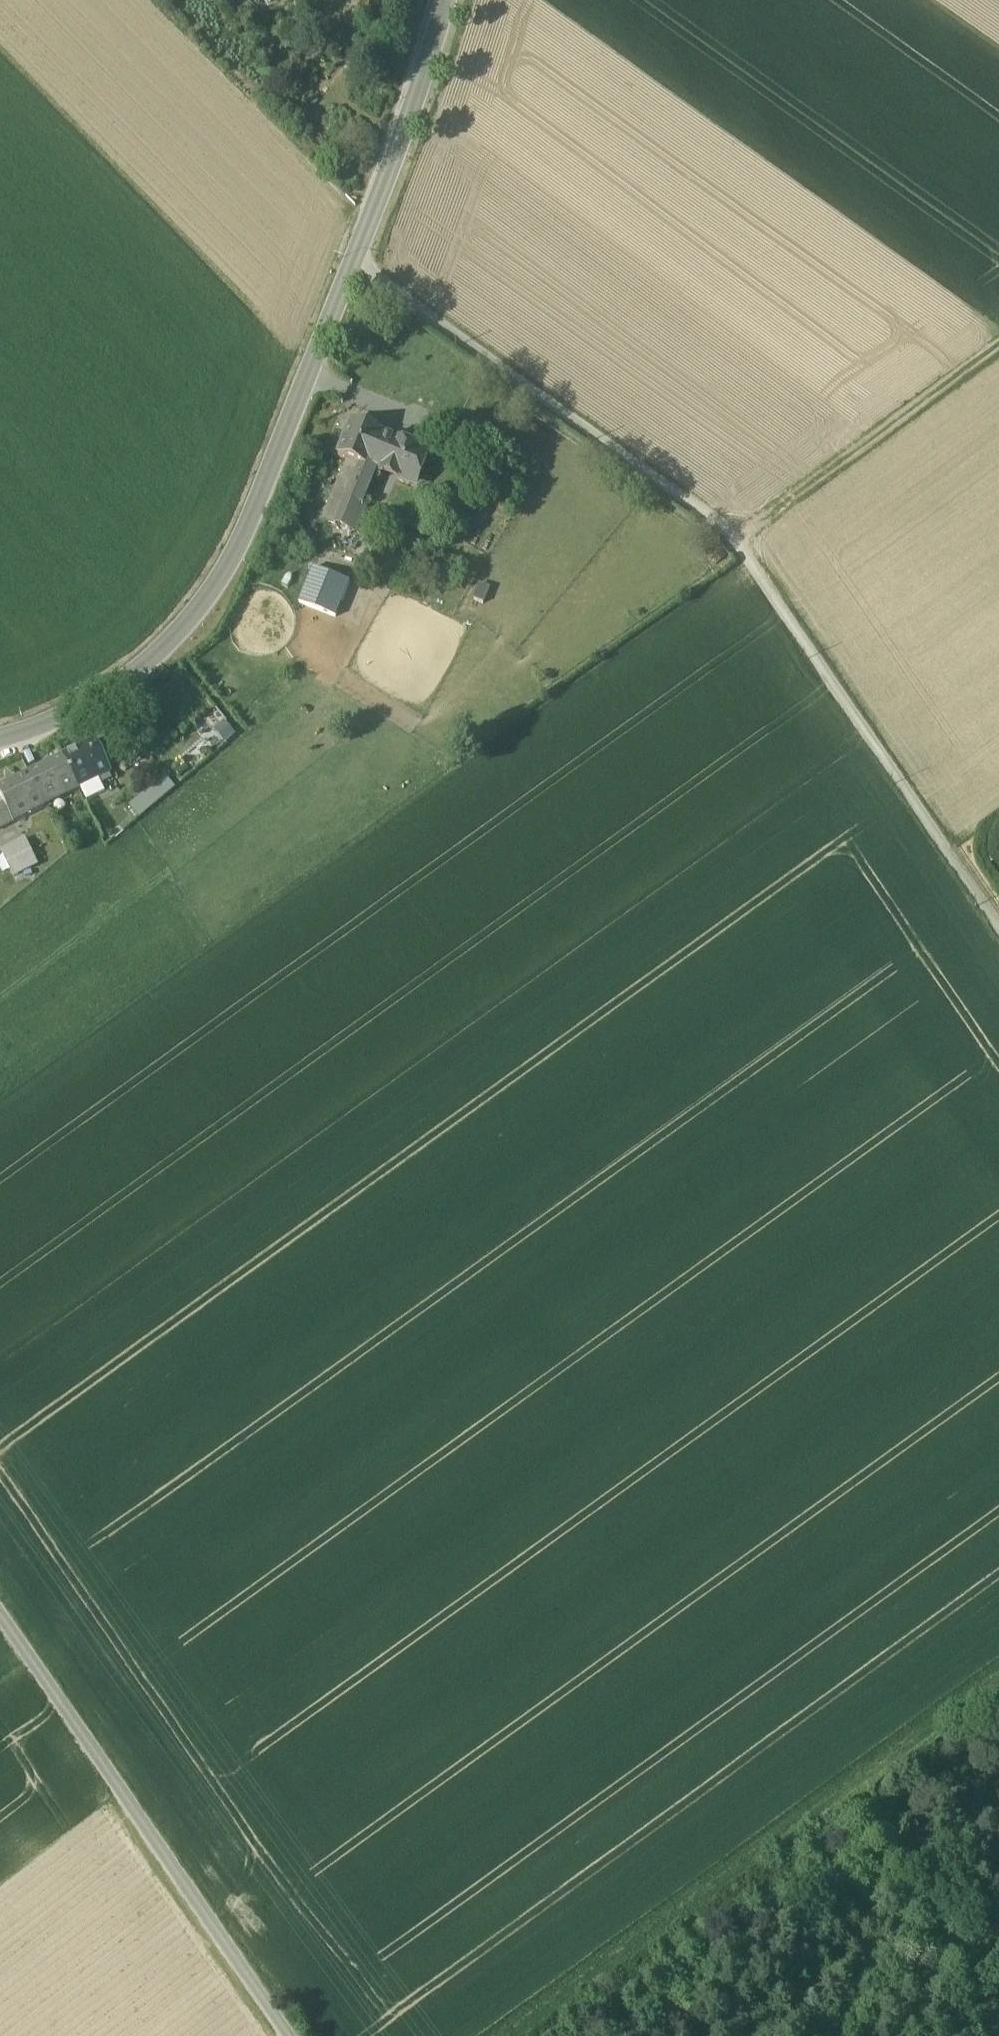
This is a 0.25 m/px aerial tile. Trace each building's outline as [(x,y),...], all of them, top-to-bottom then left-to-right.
[(383,434),(352,422),(338,456),(349,461),(359,465),(369,469),(370,468),(383,436),(383,434)] [(423,454),(383,436),(370,468),(375,470),(375,471),(410,485),(423,454)] [(341,473),(320,521),(334,527),(336,522),(335,522),(359,465),(349,461),(347,465),(348,468),(341,473)] [(359,465),(335,522),(336,522),(356,531),(365,508),(360,506),(375,471),(375,470),(370,468),(369,469),(359,465)] [(348,578),(313,565),(296,606),(315,613),(314,614),(331,620),(348,578)] [(348,578),(331,620),(343,625),(350,609),(358,589),(360,583),(348,578)] [(480,585),(473,601),(483,605),(489,588),(480,585)] [(95,742),(62,758),(78,791),(111,774),(95,742)] [(62,758),(30,774),(46,807),(78,791),(62,758)] [(0,789),(0,797),(4,805),(13,824),(46,807),(30,774),(0,789)] [(140,818),(179,787),(169,775),(130,805),(140,818)] [(0,807),(0,830),(13,824),(4,805),(0,807)] [(26,841),(1,853),(13,878),(38,866),(26,841)]
